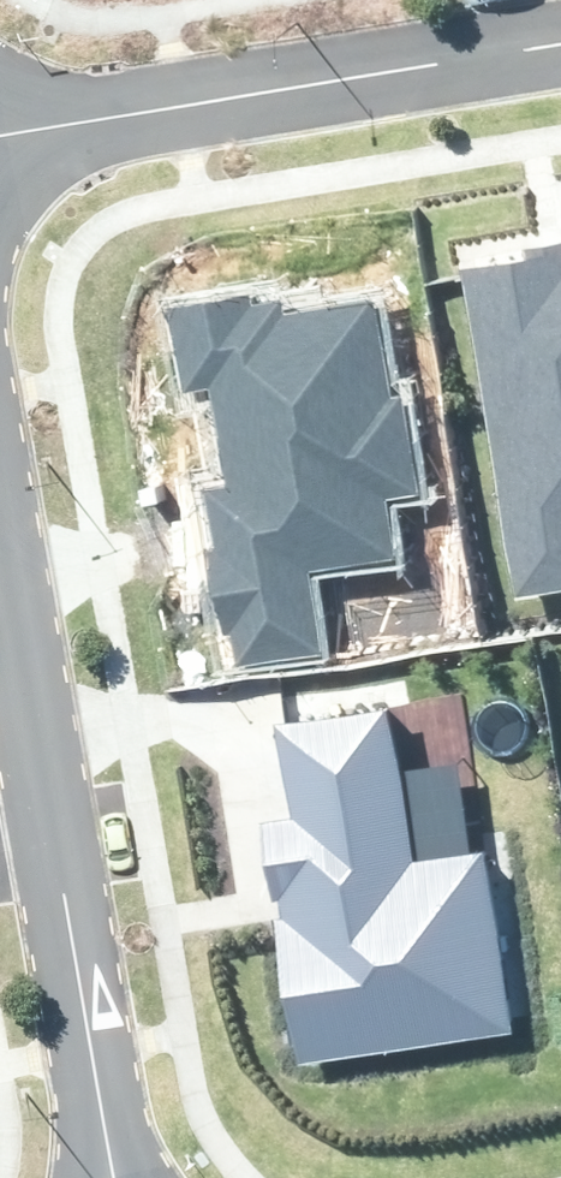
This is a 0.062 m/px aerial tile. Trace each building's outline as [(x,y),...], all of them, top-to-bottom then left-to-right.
[(437,281),(498,591),(560,579),(560,262),(560,257),(437,281)] [(232,670),(320,655),(307,571),(392,557),(382,497),(413,492),(398,399),(389,400),(373,305),(280,320),(277,305),(248,310),(246,299),(169,312),(183,394),(207,390),(224,486),(204,489),(214,549),(206,550),(222,641),(227,640),(232,670)] [(509,1029),(482,856),(410,867),(385,708),(276,725),(290,813),(259,818),(272,899),(280,898),(283,918),(276,919),(298,1062),(509,1029)]
